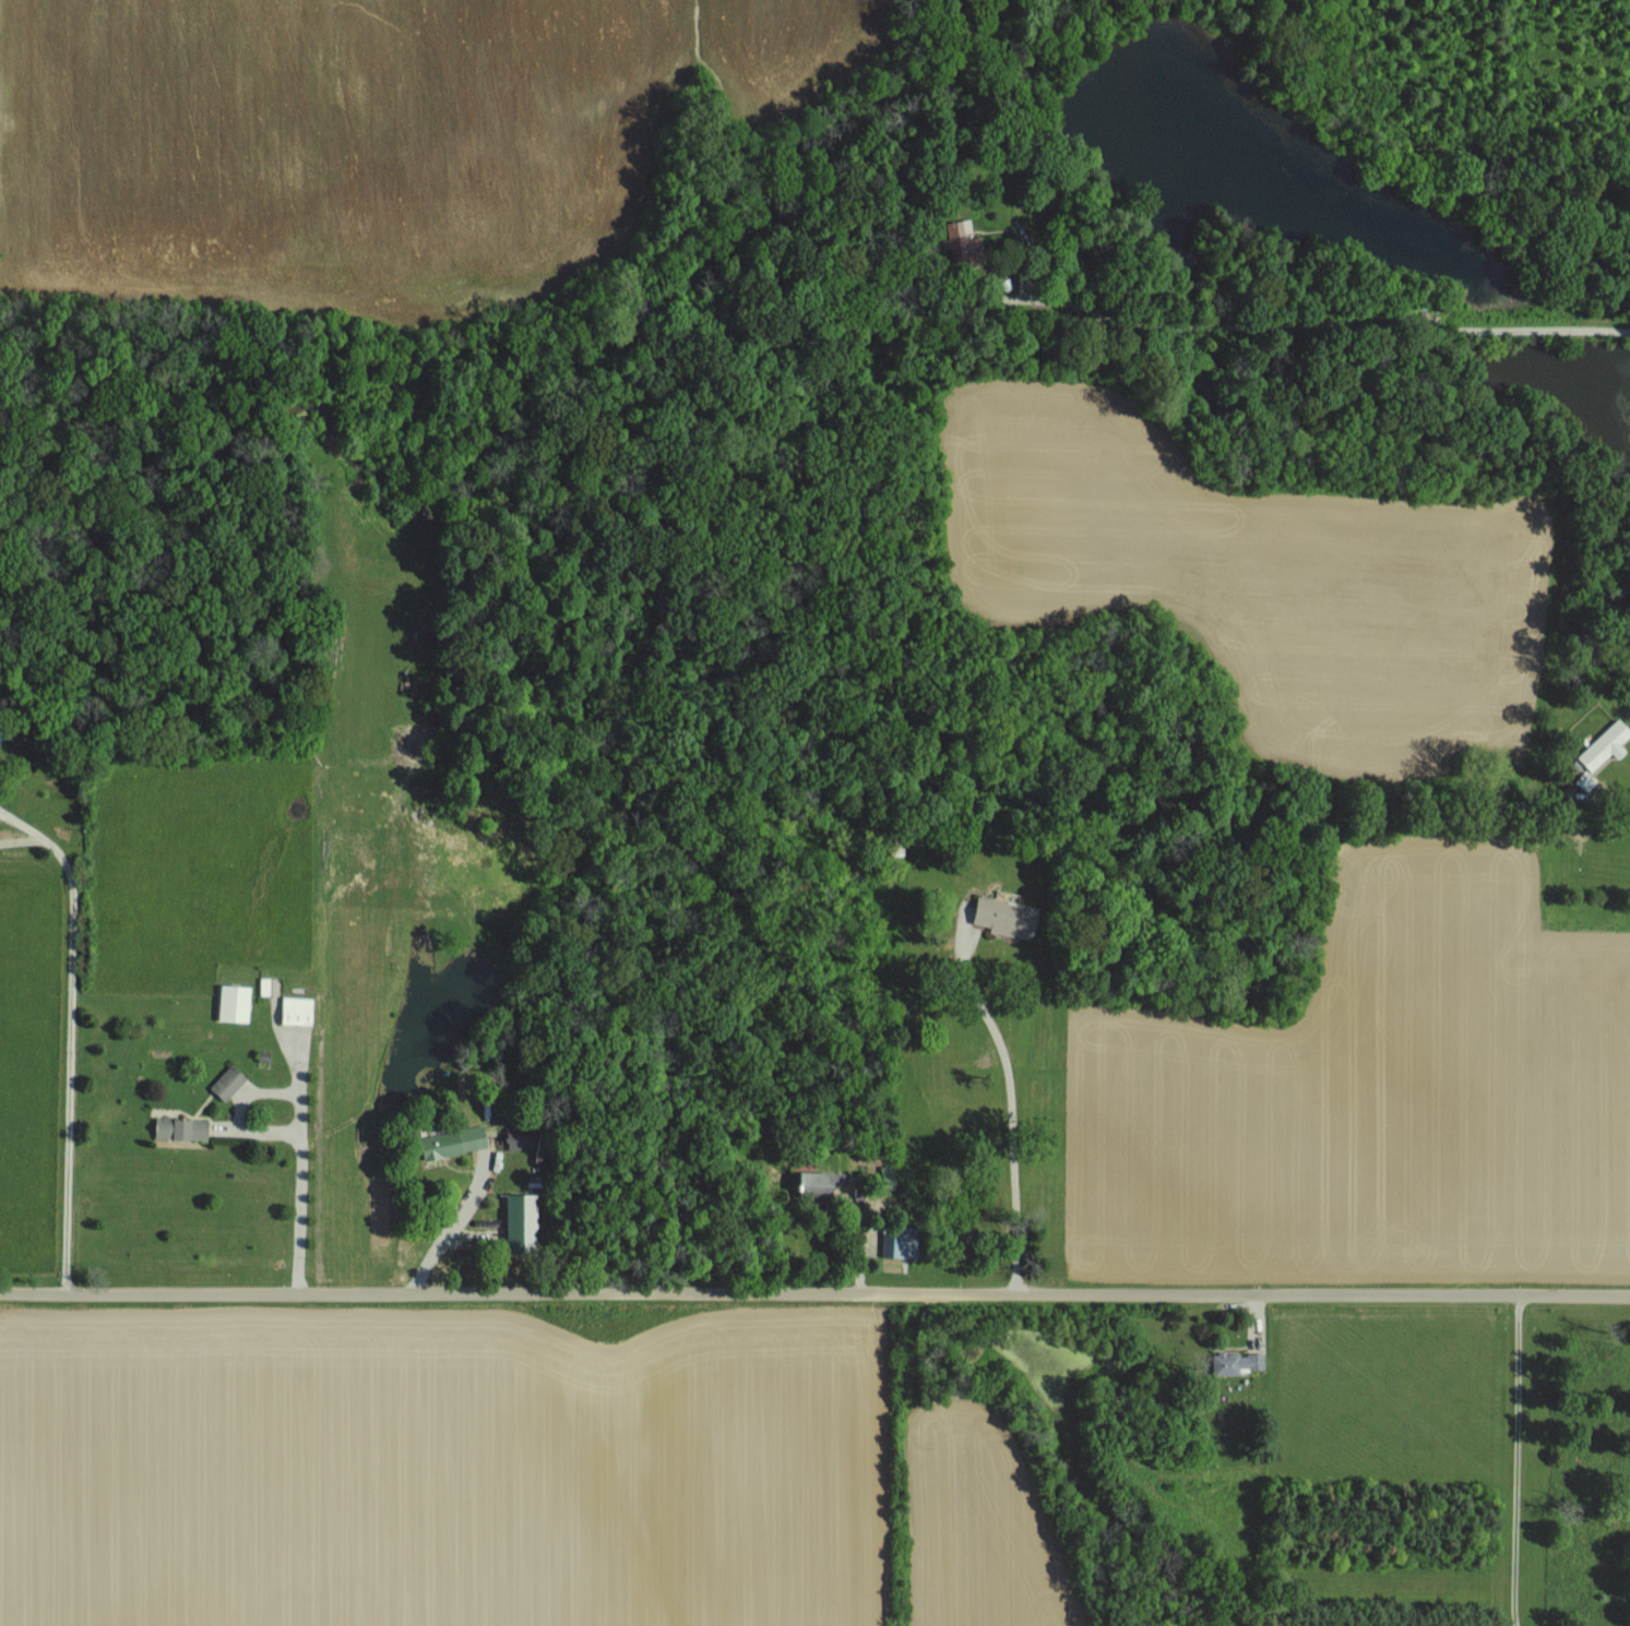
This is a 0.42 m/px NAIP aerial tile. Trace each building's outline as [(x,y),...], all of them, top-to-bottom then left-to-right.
[(1622,749),(1617,743),(1629,732),(1614,717),(1572,756),(1586,771),(1608,751),(1613,758),(1622,749)] [(991,931),(1034,940),(1040,906),(979,894),(973,922),(992,926),(991,931)] [(272,976),(261,976),(262,994),(272,994),(272,976)] [(253,985),(224,984),(222,1019),(252,1020),(253,985)] [(316,996),(286,995),(285,1022),(315,1023),(316,996)] [(249,1077),(234,1062),(211,1086),(227,1100),(249,1077)] [(210,1118),(158,1117),(157,1138),(210,1139),(210,1118)] [(426,1159),(490,1147),(485,1124),(422,1136),(426,1159)] [(847,1172),(797,1170),(796,1193),(839,1195),(840,1180),(847,1180),(847,1172)] [(537,1247),(536,1193),(505,1194),(506,1228),(510,1228),(510,1247),(537,1247)] [(901,1242),(902,1231),(884,1230),(884,1256),(920,1257),(920,1243),(901,1242)] [(1207,1353),(1207,1374),(1236,1374),(1235,1368),(1259,1368),(1259,1352),(1207,1353)]
